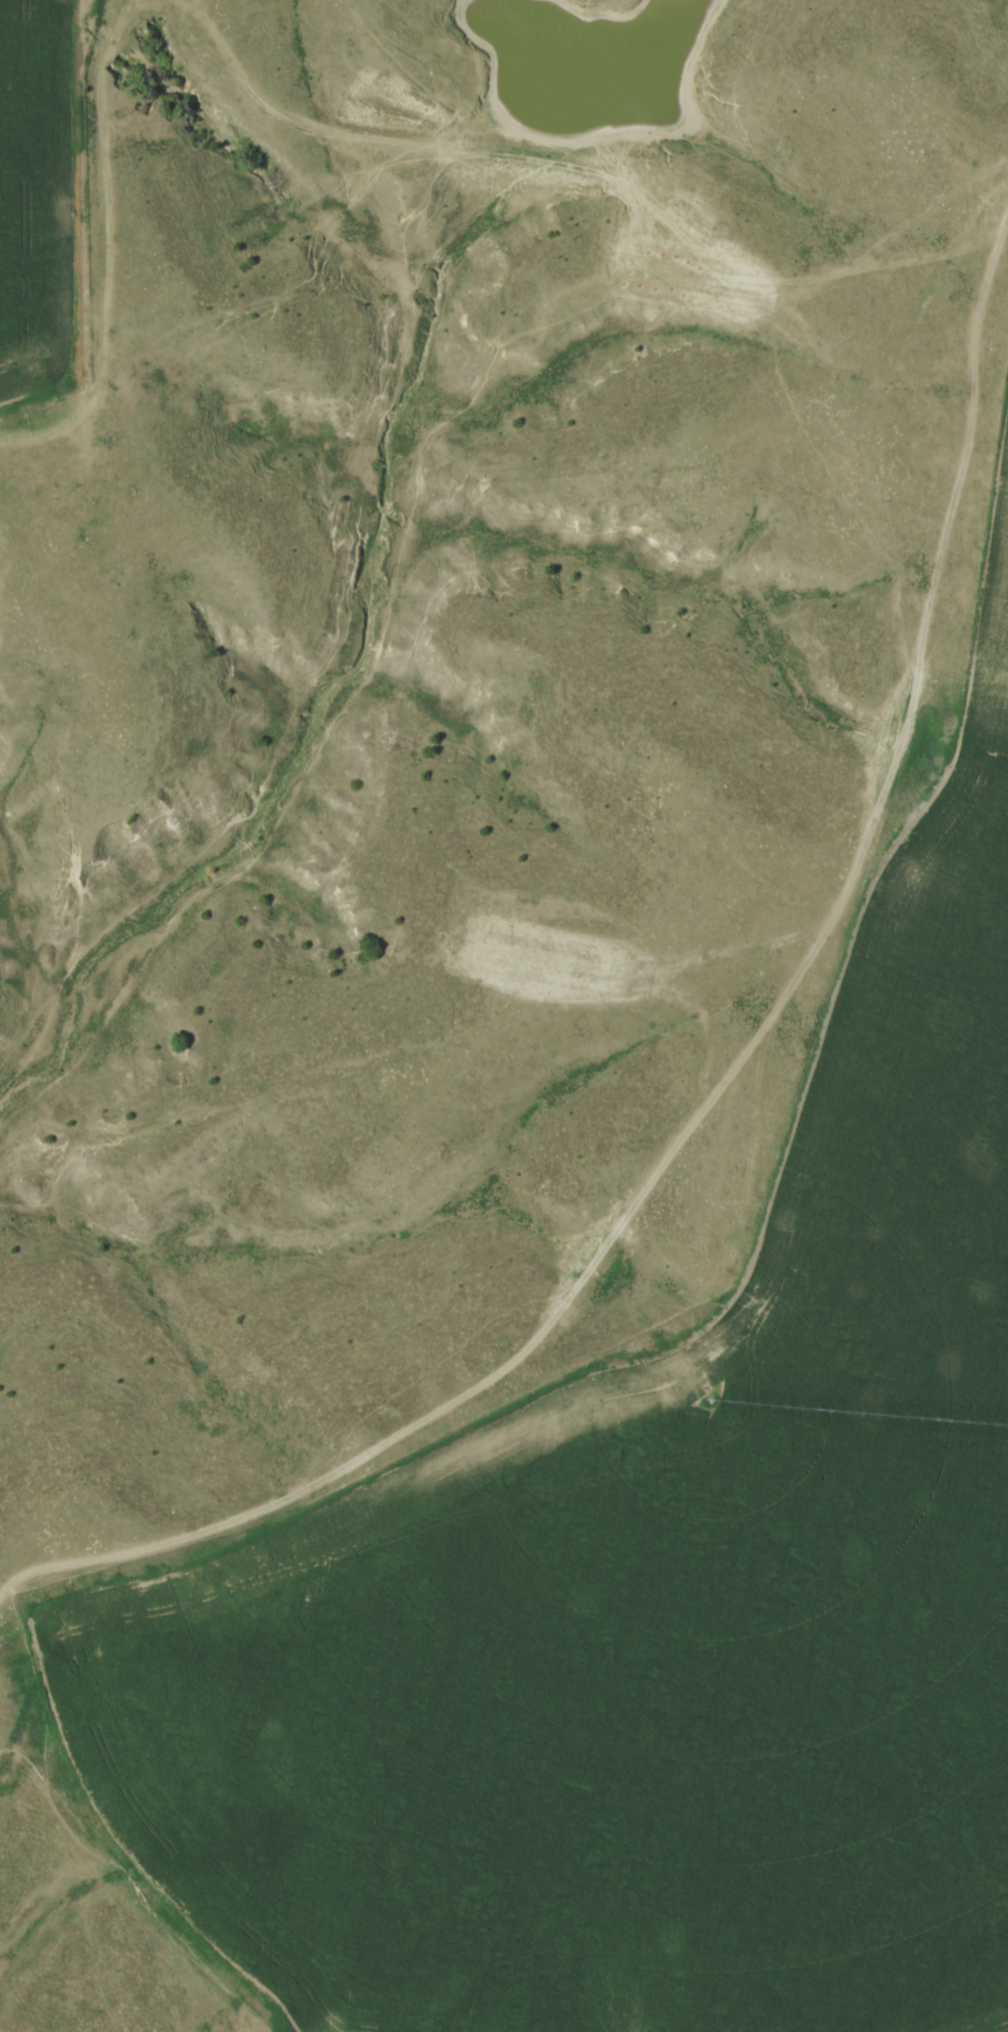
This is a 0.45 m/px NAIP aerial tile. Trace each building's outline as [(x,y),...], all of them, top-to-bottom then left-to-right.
[(18,402),(19,410),(38,407),(37,399),(18,402)] [(839,986),(834,984),(826,1000),(831,1002),(839,986)]
